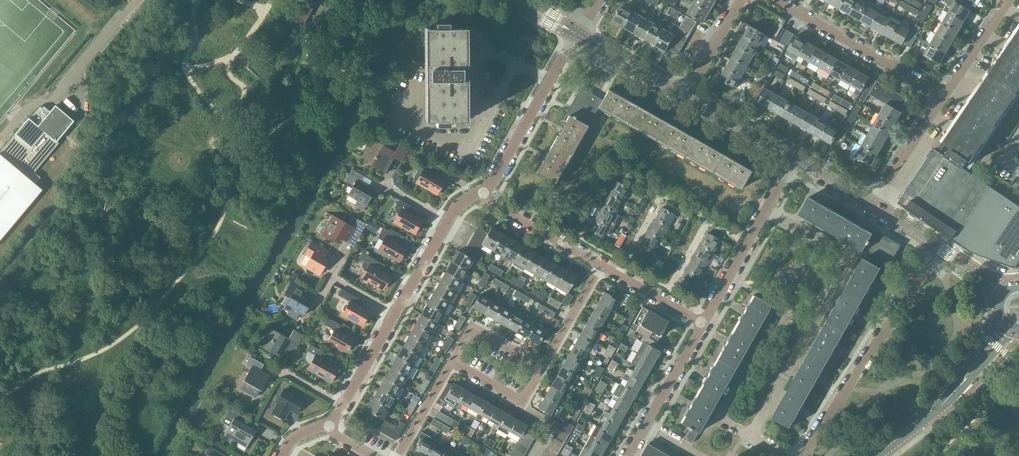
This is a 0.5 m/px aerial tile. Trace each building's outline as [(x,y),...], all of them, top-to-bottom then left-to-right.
[(712,0),(696,0),(694,4),(709,12),(715,2),(712,0)] [(839,9),(844,0),(830,0),(829,3),(839,9)] [(850,15),(857,1),(855,0),(844,0),(839,9),(850,15)] [(915,0),(913,0),(911,4),(920,9),(922,4),(915,0)] [(944,10),(949,13),(965,21),(971,11),(970,10),(955,2),(951,0),(949,0),(947,4),(944,10)] [(955,2),(970,10),(976,0),(951,0),(955,2)] [(857,1),(850,15),(860,21),(868,7),(857,1)] [(910,6),(901,1),(899,6),(907,10),(910,6)] [(709,12),(694,4),(688,14),(703,23),(709,12)] [(928,4),(923,12),(928,15),(933,6),(928,4)] [(614,22),(624,28),(633,12),(623,6),(614,22)] [(919,11),(910,6),(907,10),(916,15),(919,11)] [(668,14),(672,16),(676,10),(671,7),(668,14)] [(860,21),(871,27),(878,13),(868,7),(860,21)] [(676,10),(672,16),(677,19),(680,13),(676,10)] [(644,18),(633,12),(624,28),(635,34),(644,18)] [(928,15),(923,12),(918,21),(923,23),(928,15)] [(871,27),(881,32),(889,19),(878,13),(871,27)] [(949,13),(943,23),(959,32),(964,21),(965,21),(949,13)] [(683,22),(694,28),(697,22),(687,16),(683,22)] [(635,34),(645,40),(654,24),(644,18),(635,34)] [(881,32),(892,38),(899,25),(889,19),(881,32)] [(683,22),(680,27),(691,33),(694,28),(683,22)] [(943,23),(937,34),(952,43),(959,32),(943,23)] [(436,122),(436,127),(449,127),(449,122),(466,122),(465,29),(449,30),(449,24),(435,24),(435,30),(426,30),(427,122),(436,122)] [(645,40),(656,46),(665,30),(654,24),(645,40)] [(899,25),(892,38),(902,44),(910,31),(899,25)] [(916,25),(912,32),(916,35),(921,28),(916,25)] [(766,35),(750,26),(744,37),(760,46),(766,35)] [(691,33),(680,27),(678,32),(688,38),(691,33)] [(775,40),(782,44),(789,32),(782,28),(775,40)] [(1018,91),(1018,29),(937,151),(947,158),(946,159),(950,161),(950,160),(963,169),(969,161),(970,162),(971,162),(980,149),(1018,91)] [(675,36),(665,30),(656,46),(666,52),(668,49),(672,42),(675,37),(675,36)] [(678,32),(675,36),(675,37),(685,43),(688,38),(678,32)] [(794,35),(789,32),(782,44),(787,47),(794,35)] [(912,32),(905,44),(911,48),(918,35),(916,35),(912,32)] [(952,43),(937,34),(931,44),(946,53),(952,43)] [(796,61),(799,56),(807,42),(796,36),(785,55),(796,61)] [(672,42),(682,48),(685,43),(675,37),(672,42)] [(744,37),(738,47),(754,56),(759,46),(760,46),(744,37)] [(672,42),(668,49),(678,55),(682,48),(672,42)] [(804,59),(801,64),(806,67),(809,62),(817,48),(807,42),(799,56),(804,59)] [(946,53),(931,44),(925,55),(940,64),(946,53)] [(754,56),(738,47),(732,58),(748,67),(754,56)] [(809,62),(820,67),(827,54),(817,48),(809,62)] [(820,67),(830,73),(838,60),(827,54),(820,67)] [(770,66),(775,69),(780,60),(775,57),(770,66)] [(748,67),(732,58),(726,69),(742,77),(748,67)] [(830,73),(841,79),(848,66),(838,60),(830,73)] [(778,68),(786,73),(789,69),(780,64),(778,68)] [(775,69),(770,66),(765,74),(770,77),(775,69)] [(841,79),(851,85),(859,72),(848,66),(841,79)] [(742,77),(726,69),(720,79),(735,88),(742,77)] [(774,75),(783,80),(785,75),(776,70),(774,75)] [(790,75),(799,80),(801,76),(793,71),(790,75)] [(859,72),(851,85),(862,91),(870,78),(859,72)] [(801,76),(799,80),(807,85),(810,80),(801,76)] [(786,82),(795,87),(797,82),(789,77),(786,82)] [(758,87),(763,90),(767,81),(763,79),(758,87)] [(877,82),(872,79),(865,91),(870,94),(877,82)] [(797,82),(795,87),(803,92),(806,87),(797,82)] [(899,111),(906,99),(877,82),(870,94),(886,104),(899,111)] [(811,87),(820,92),(822,87),(814,83),(811,87)] [(751,97),(756,101),(763,90),(758,87),(757,86),(751,97)] [(822,87),(820,92),(828,97),(831,92),(822,87)] [(588,126),(598,109),(603,100),(582,88),(567,114),(569,116),(572,117),(573,116),(575,117),(575,119),(588,126)] [(777,95),(766,89),(758,102),(769,108),(777,95)] [(807,94),(816,99),(818,94),(810,89),(807,94)] [(626,125),(637,106),(608,90),(603,100),(598,109),(626,125)] [(860,100),(864,103),(869,94),(865,91),(860,100)] [(818,94),(816,99),(824,104),(827,99),(818,94)] [(832,99),(841,104),(843,99),(835,94),(832,99)] [(769,108),(779,114),(787,101),(777,95),(769,108)] [(843,99),(841,104),(849,109),(852,104),(843,99)] [(779,114),(790,120),(797,107),(787,101),(779,114)] [(828,106),(837,111),(839,106),(831,101),(828,106)] [(852,113),(857,115),(862,107),(857,104),(852,113)] [(886,104),(880,114),(896,123),(902,112),(899,111),(886,104)] [(0,152),(0,154),(36,184),(41,177),(35,172),(59,143),(57,141),(61,136),(73,121),(64,113),(65,112),(61,108),(60,110),(59,109),(56,106),(51,112),(38,127),(29,119),(23,125),(21,128),(16,134),(14,136),(8,144),(0,152)] [(655,141),(666,122),(637,106),(626,125),(655,141)] [(839,106),(837,111),(845,115),(848,111),(839,106)] [(797,124),(800,126),(808,113),(797,107),(790,120),(789,122),(795,126),(795,127),(797,124)] [(800,126),(811,132),(818,119),(808,113),(800,126)] [(857,115),(852,113),(848,121),(852,124),(857,115)] [(874,125),(890,134),(896,123),(880,114),(874,125)] [(571,155),(588,126),(575,119),(572,117),(569,116),(553,145),(571,155)] [(829,125),(818,119),(811,132),(821,138),(829,125)] [(683,157),(694,139),(666,122),(655,141),(683,157)] [(839,131),(829,125),(821,138),(832,144),(839,131)] [(845,125),(840,134),(845,137),(850,128),(845,125)] [(890,134),(874,125),(868,135),(884,144),(890,134)] [(834,145),(840,148),(846,137),(845,137),(840,134),(834,145)] [(884,144),(868,135),(862,146),(878,155),(884,144)] [(712,174),(723,155),(694,139),(683,157),(712,174)] [(386,147),(383,145),(383,146),(372,140),(362,157),(373,163),(372,165),(385,172),(385,171),(394,156),(402,161),(408,149),(395,141),(386,147)] [(555,184),(571,155),(553,145),(536,173),(555,184)] [(878,155),(862,146),(856,157),(871,166),(878,155)] [(963,169),(950,160),(950,161),(946,159),(947,158),(937,151),(934,149),(934,150),(902,197),(898,203),(970,252),(974,253),(976,254),(984,257),(987,258),(1014,268),(1018,262),(1018,206),(988,185),(980,180),(970,173),(969,172),(963,169)] [(36,197),(43,189),(36,184),(0,154),(0,240),(36,197)] [(741,190),(751,171),(723,155),(712,174),(741,190)] [(420,168),(424,170),(417,183),(437,195),(444,181),(436,176),(440,169),(424,160),(420,168)] [(374,191),(360,183),(364,177),(352,170),(345,181),(354,186),(348,195),(358,201),(356,206),(358,207),(363,210),(374,191)] [(616,182),(609,194),(623,202),(630,190),(616,182)] [(609,194),(603,206),(616,214),(623,202),(609,194)] [(831,233),(841,215),(809,197),(799,215),(831,233)] [(394,222),(414,233),(422,220),(413,215),(416,209),(399,200),(395,207),(396,212),(399,214),(394,222)] [(603,206),(596,218),(609,226),(616,214),(603,206)] [(662,208),(655,220),(668,228),(675,215),(662,208)] [(873,234),(841,215),(831,233),(863,251),(864,250),(867,244),(869,245),(870,241),(869,241),(872,236),(873,234)] [(339,242),(341,238),(346,241),(347,238),(356,243),(367,224),(358,219),(353,228),(333,216),(322,235),(333,242),(334,240),(339,242)] [(609,226),(596,218),(589,231),(602,238),(609,226)] [(655,220),(648,232),(662,240),(668,228),(655,220)] [(402,260),(406,253),(404,252),(406,249),(395,243),(399,236),(384,228),(378,238),(384,241),(379,250),(399,262),(400,259),(402,260)] [(488,234),(478,228),(475,233),(485,239),(488,234)] [(482,245),(493,251),(502,234),(491,228),(488,234),(485,239),(482,244),(482,245)] [(648,232),(641,244),(655,252),(662,240),(648,232)] [(482,244),(485,239),(475,233),(472,238),(482,244)] [(621,233),(614,245),(619,248),(626,237),(626,236),(621,233)] [(700,246),(713,253),(720,241),(707,233),(700,246)] [(493,251),(503,257),(513,240),(502,234),(493,251)] [(872,255),(868,261),(881,268),(884,261),(889,264),(900,246),(883,236),(880,241),(872,236),(869,241),(870,241),(869,245),(867,244),(864,250),(872,255)] [(482,244),(472,238),(469,244),(479,250),(482,245),(482,244)] [(503,257),(514,263),(523,246),(513,240),(503,257)] [(308,268),(307,270),(307,272),(308,274),(310,275),(312,275),(313,274),(314,272),(320,275),(327,262),(324,260),(328,252),(311,243),(305,253),(311,257),(306,267),(308,268)] [(479,250),(469,244),(466,249),(476,255),(479,250)] [(655,252),(641,244),(634,256),(648,264),(655,252)] [(514,263),(525,269),(534,252),(523,246),(514,263)] [(693,258),(707,265),(711,257),(717,260),(719,256),(713,253),(700,246),(693,258)] [(476,255),(466,249),(463,254),(473,260),(476,255)] [(458,251),(451,262),(468,271),(474,260),(473,260),(463,254),(458,251)] [(366,271),(363,278),(383,289),(385,286),(386,286),(388,284),(389,281),(388,279),(390,276),(382,271),(385,265),(362,252),(359,259),(364,262),(363,264),(364,270),(366,271)] [(525,269),(535,275),(545,258),(534,252),(525,269)] [(535,275),(546,281),(555,264),(545,258),(535,275)] [(693,258),(686,270),(700,277),(707,265),(693,258)] [(868,261),(864,258),(846,290),(863,300),(881,268),(868,261)] [(451,262),(445,273),(462,282),(468,271),(451,262)] [(546,281),(556,287),(566,270),(555,264),(546,281)] [(566,270),(556,287),(567,293),(576,277),(566,270)] [(686,270),(679,282),(693,290),(696,283),(701,286),(704,280),(686,270)] [(439,283),(456,292),(462,282),(445,273),(439,283)] [(492,283),(500,287),(502,283),(495,278),(492,283)] [(307,300),(300,297),(304,290),(291,283),(284,295),(289,298),(283,308),(290,312),(289,315),(296,319),(299,313),(303,316),(308,308),(304,305),(307,300)] [(432,296),(449,305),(456,292),(439,283),(432,296)] [(502,283),(500,287),(507,291),(510,287),(502,283)] [(347,304),(345,305),(343,309),(344,311),(345,312),(343,315),(362,326),(370,312),(361,307),(364,302),(341,289),(338,295),(350,302),(349,305),(347,304)] [(598,303),(610,310),(616,299),(619,294),(610,289),(607,294),(604,292),(598,303)] [(827,322),(845,332),(863,300),(846,290),(827,322)] [(514,295),(521,299),(524,295),(516,291),(514,295)] [(473,308),(484,314),(492,301),(480,295),(473,308)] [(524,295),(521,299),(529,303),(531,299),(524,295)] [(771,305),(753,295),(735,327),(753,337),(771,305)] [(426,306),(443,316),(449,305),(432,296),(426,306)] [(547,303),(558,309),(561,303),(550,297),(547,303)] [(484,314),(495,320),(502,307),(492,301),(484,314)] [(592,314),(604,320),(610,310),(598,303),(592,314)] [(536,309),(542,312),(545,307),(539,304),(536,309)] [(421,315),(438,324),(443,316),(426,306),(421,315)] [(495,320),(506,326),(513,314),(502,307),(495,320)] [(545,307),(542,312),(553,319),(556,313),(545,307)] [(668,322),(647,310),(642,307),(640,312),(633,323),(633,324),(638,326),(636,331),(643,336),(657,343),(668,322)] [(626,317),(632,320),(637,311),(631,308),(626,317)] [(506,326),(517,332),(524,320),(513,314),(506,326)] [(598,331),(604,320),(592,314),(586,324),(598,331)] [(415,326),(432,335),(438,324),(421,315),(415,326)] [(328,341),(337,347),(337,348),(341,351),(342,350),(347,352),(349,350),(350,348),(354,340),(342,333),(345,328),(327,318),(323,324),(334,330),(328,341)] [(517,332),(527,338),(535,326),(524,320),(517,332)] [(845,332),(827,322),(809,353),(827,363),(845,332)] [(597,344),(603,333),(598,331),(586,324),(580,334),(592,341),(597,344)] [(409,336),(426,345),(432,335),(415,326),(409,336)] [(535,326),(527,338),(538,345),(545,332),(535,326)] [(753,337),(735,327),(717,359),(734,369),(753,337)] [(263,350),(261,349),(260,350),(270,355),(272,352),(281,357),(286,348),(293,352),(303,336),(294,331),(289,340),(269,329),(265,337),(269,339),(263,350)] [(595,350),(598,344),(597,344),(592,341),(580,334),(574,345),(586,352),(589,347),(595,350)] [(409,336),(403,347),(420,356),(426,345),(409,336)] [(643,342),(637,353),(642,356),(654,363),(660,352),(654,348),(657,343),(643,336),(641,341),(643,342)] [(621,344),(619,348),(625,352),(628,348),(621,344)] [(328,355),(310,345),(306,351),(307,352),(306,354),(305,356),(305,358),(306,361),(307,363),(309,364),(311,365),(309,369),(330,382),(338,369),(324,361),(327,355),(328,355)] [(403,347),(401,345),(397,352),(399,353),(397,357),(414,367),(420,356),(403,347)] [(574,345),(568,355),(580,362),(586,352),(574,345)] [(637,353),(631,363),(636,366),(648,373),(654,363),(642,356),(637,353)] [(827,364),(809,353),(791,386),(808,396),(827,364)] [(568,355),(562,366),(574,373),(580,362),(568,355)] [(241,390),(255,398),(260,389),(261,390),(269,377),(260,372),(264,365),(250,357),(246,364),(252,368),(245,380),(246,381),(241,390)] [(397,357),(391,368),(408,377),(414,367),(397,357)] [(734,369),(717,359),(699,391),(716,401),(734,369)] [(616,369),(619,364),(612,360),(609,365),(616,369)] [(607,369),(613,373),(616,369),(609,365),(607,369)] [(562,366),(557,376),(569,383),(574,386),(580,375),(574,373),(562,366)] [(633,371),(628,368),(625,374),(642,384),(648,373),(636,366),(633,371)] [(391,368),(385,378),(402,388),(408,377),(391,368)] [(625,374),(622,379),(627,382),(624,387),(636,394),(642,384),(625,374)] [(557,376),(551,387),(563,393),(569,383),(557,376)] [(385,378),(379,389),(395,398),(402,388),(385,378)] [(604,389),(607,385),(600,381),(597,386),(604,389)] [(454,407),(457,402),(464,390),(453,384),(452,385),(448,383),(440,397),(451,403),(449,405),(449,406),(453,408),(454,407)] [(630,404),(636,394),(624,387),(620,384),(619,384),(613,395),(614,395),(618,398),(630,404)] [(595,390),(601,394),(604,389),(597,386),(595,390)] [(808,396),(791,386),(773,417),(790,427),(808,396)] [(550,387),(547,392),(545,397),(557,404),(563,393),(551,387),(550,387)] [(373,400),(389,409),(395,398),(379,389),(373,400)] [(272,413),(284,419),(290,410),(296,414),(303,401),(296,397),(297,395),(291,392),(290,393),(284,390),(277,403),(278,403),(272,413)] [(462,405),(468,408),(474,396),(475,394),(475,393),(471,391),(469,391),(469,392),(464,390),(457,402),(454,407),(456,408),(459,410),(462,405)] [(716,401),(699,391),(680,423),(688,427),(687,429),(690,430),(691,429),(698,433),(716,401)] [(624,415),(630,404),(618,398),(614,395),(608,405),(612,408),(624,415)] [(468,408),(478,414),(485,402),(474,396),(468,408)] [(554,417),(558,410),(555,408),(557,404),(545,397),(539,408),(551,414),(554,417)] [(389,409),(373,400),(367,410),(375,415),(381,418),(383,420),(389,409)] [(489,419),(495,407),(485,402),(478,414),(475,418),(480,421),(483,416),(489,419)] [(586,407),(592,410),(595,405),(588,402),(586,407)] [(506,413),(495,407),(489,419),(499,425),(506,413)] [(586,407),(583,411),(590,415),(592,410),(586,407)] [(618,425),(624,415),(612,408),(609,413),(604,410),(601,415),(606,418),(618,425)] [(244,452),(256,431),(255,431),(239,422),(242,417),(244,418),(244,417),(230,409),(225,417),(232,421),(229,427),(225,435),(232,439),(233,437),(239,440),(235,447),(244,452)] [(443,421),(445,423),(448,417),(446,416),(438,411),(435,417),(443,421)] [(507,435),(509,431),(516,419),(506,413),(499,425),(497,429),(507,435)] [(381,418),(375,415),(369,426),(375,429),(381,418)] [(445,423),(451,426),(456,429),(459,423),(454,420),(448,417),(445,423)] [(383,420),(381,418),(375,429),(380,432),(386,421),(383,420)] [(606,418),(601,429),(612,436),(618,425),(606,418)] [(430,424),(439,429),(442,423),(433,419),(430,424)] [(520,437),(523,432),(527,425),(516,419),(509,431),(507,435),(507,436),(517,442),(520,437)] [(562,420),(559,426),(570,432),(573,427),(562,420)] [(391,424),(386,421),(380,432),(385,435),(391,424)] [(442,423),(439,429),(447,434),(450,428),(442,423)] [(456,429),(462,432),(466,435),(469,429),(465,426),(459,423),(456,429)] [(584,427),(578,423),(575,428),(582,432),(584,427)] [(396,427),(391,424),(385,435),(390,438),(396,427)] [(567,437),(570,432),(559,426),(556,431),(567,437)] [(590,437),(595,439),(607,446),(612,436),(601,429),(596,426),(590,437)] [(402,430),(397,428),(396,427),(390,438),(396,441),(402,430)] [(578,436),(579,436),(582,432),(575,428),(573,433),(578,436)] [(691,429),(690,430),(685,439),(692,444),(698,433),(691,429)] [(565,442),(567,437),(556,431),(554,436),(565,442)] [(435,440),(421,432),(418,437),(422,439),(415,452),(414,454),(417,455),(421,455),(422,455),(427,455),(433,445),(435,440)] [(534,438),(523,432),(520,437),(531,444),(534,438)] [(575,442),(578,436),(573,433),(569,439),(575,442)] [(562,448),(565,442),(554,436),(551,441),(562,448)] [(520,437),(517,442),(528,449),(531,444),(520,437)] [(590,437),(584,447),(600,455),(601,455),(607,446),(595,439),(590,437)] [(435,440),(433,445),(427,455),(440,455),(446,446),(435,440)] [(559,453),(562,448),(551,441),(548,447),(559,453)] [(525,454),(528,449),(517,442),(514,448),(525,454)] [(564,449),(570,453),(572,448),(566,444),(564,449)] [(647,444),(640,455),(668,455),(647,444)] [(456,452),(446,446),(440,455),(454,455),(456,452)] [(210,447),(205,455),(226,455),(210,447)] [(559,453),(548,447),(545,452),(552,455),(557,455),(559,453)] [(584,447),(579,455),(600,455),(584,447)] [(514,448),(511,453),(517,455),(524,455),(525,454),(514,448)]
